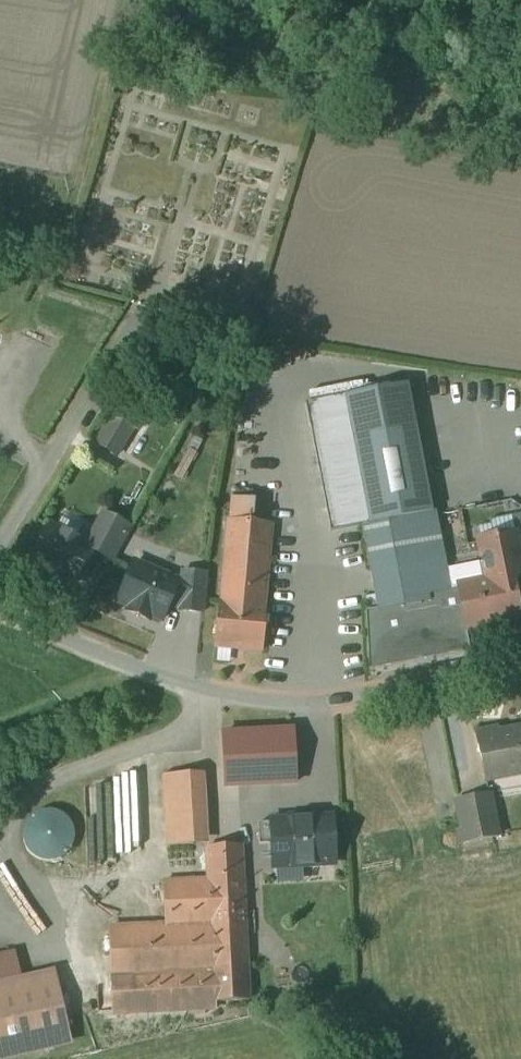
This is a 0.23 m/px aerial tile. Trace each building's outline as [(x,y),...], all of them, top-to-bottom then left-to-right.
[(114,419),(98,445),(117,457),(133,431),(114,419)] [(417,426),(354,438),(371,525),(434,513),(417,426)] [(371,525),(363,526),(377,597),(380,613),(432,603),(430,596),(452,591),(452,590),(448,571),(437,512),(434,513),(371,525)] [(104,515),(87,546),(94,550),(94,552),(113,562),(130,529),(104,515)] [(272,525),(230,522),(228,546),(270,550),(272,525)] [(87,546),(52,527),(32,564),(42,569),(41,571),(63,583),(64,581),(74,587),(94,552),(94,550),(87,546)] [(480,542),(485,565),(488,582),(514,577),(514,579),(515,578),(520,570),(520,568),(519,558),(520,557),(517,535),(480,542)] [(270,550),(228,546),(223,605),(220,604),(216,648),(264,652),(268,609),(265,608),(270,550)] [(180,609),(182,584),(135,564),(119,602),(131,607),(129,612),(149,621),(151,616),(163,621),(170,605),(180,609)] [(485,565),(448,571),(452,590),(459,589),(459,588),(488,582),(485,565)] [(180,609),(179,612),(203,614),(207,575),(183,573),(182,584),(180,609)] [(459,588),(459,589),(467,630),(520,620),(520,615),(514,579),(514,577),(488,582),(459,588)] [(452,591),(430,596),(432,603),(380,613),(377,597),(367,599),(370,613),(368,613),(371,671),(471,652),(467,630),(459,589),(452,590),(452,591)] [(500,735),(499,730),(477,735),(486,782),(520,775),(520,730),(500,735)] [(295,731),(224,735),(226,787),(298,783),(295,731)] [(202,774),(165,776),(168,847),(195,846),(205,828),(202,774)] [(82,787),(88,863),(120,860),(117,820),(132,819),(131,809),(123,810),(121,784),(82,787)] [(491,795),(457,802),(463,831),(458,832),(461,846),(499,838),(491,795)] [(56,812),(50,811),(45,812),(41,813),(37,815),(34,817),(31,820),(28,824),(26,828),(25,831),(25,833),(25,837),(25,841),(26,844),(27,847),(29,851),(33,856),(35,858),(38,859),(41,861),(45,862),(51,863),(56,862),(59,861),(62,860),(65,858),(68,856),(71,854),(73,850),(75,846),(76,843),(76,840),(77,837),(76,834),(76,832),(75,829),(74,826),(72,823),(69,819),(66,816),(63,814),(60,813),(56,812)] [(334,819),(281,823),(283,862),(270,863),(271,878),(283,878),(287,942),(340,939),(334,819)] [(122,836),(124,852),(137,851),(135,834),(122,836)] [(243,847),(209,848),(208,849),(210,881),(164,884),(166,928),(110,930),(113,1015),(218,1009),(218,1004),(250,1002),(243,847)] [(0,988),(0,1058),(5,1058),(72,1043),(56,975),(0,988)]
